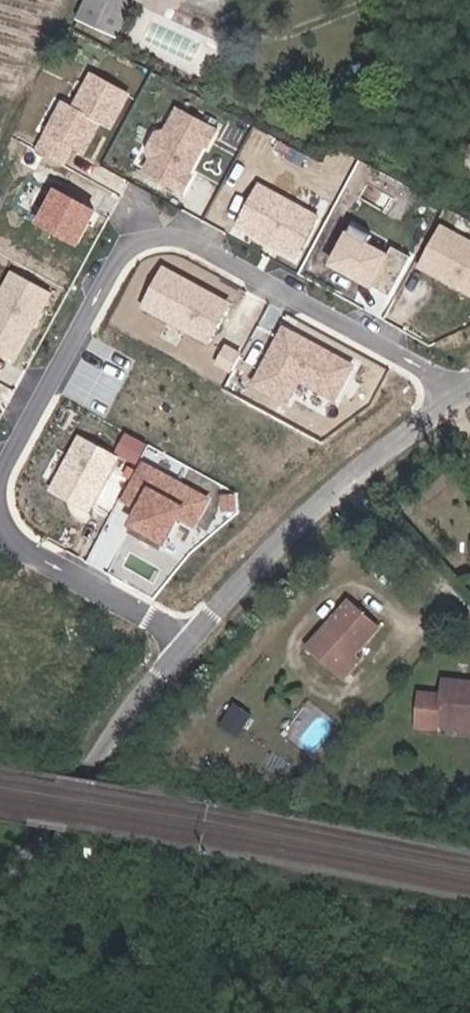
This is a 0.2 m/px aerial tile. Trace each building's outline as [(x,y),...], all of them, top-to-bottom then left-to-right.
[(115,44),(136,0),(90,0),(78,25),(115,44)] [(60,164),(70,147),(81,153),(98,122),(108,128),(126,95),(116,89),(104,83),(90,75),(73,107),(63,102),(36,151),(46,157),(60,164)] [(144,170),(182,191),(189,177),(186,174),(203,143),(207,145),(214,131),(177,110),(165,132),(156,135),(148,149),(151,158),(144,170)] [(258,187),(237,226),(294,257),(315,219),(258,187)] [(56,191),(39,223),(76,243),(93,211),(56,191)] [(345,229),(329,259),(389,292),(406,262),(409,256),(393,247),(389,254),(365,240),(369,232),(350,221),(345,229)] [(438,227),(418,264),(469,292),(469,244),(438,227)] [(162,269),(143,306),(207,340),(227,303),(162,269)] [(13,273),(0,296),(0,354),(13,361),(50,292),(13,273)] [(283,329),(254,383),(287,400),(298,378),(334,397),(351,365),(283,329)] [(227,348),(219,362),(232,369),(240,355),(227,348)] [(148,444),(127,432),(117,450),(139,462),(148,444)] [(79,436),(51,489),(91,510),(119,457),(79,436)] [(194,523),(207,498),(143,464),(124,500),(140,508),(128,531),(161,549),(179,515),(194,523)] [(238,494),(223,496),(225,511),(239,509),(238,494)] [(306,633),(338,662),(360,640),(354,635),(376,611),(354,590),(349,595),(345,592),(306,633)] [(406,692),(406,728),(425,728),(431,721),(469,719),(469,666),(461,667),(462,688),(452,688),(451,677),(430,677),(431,691),(406,692)]
